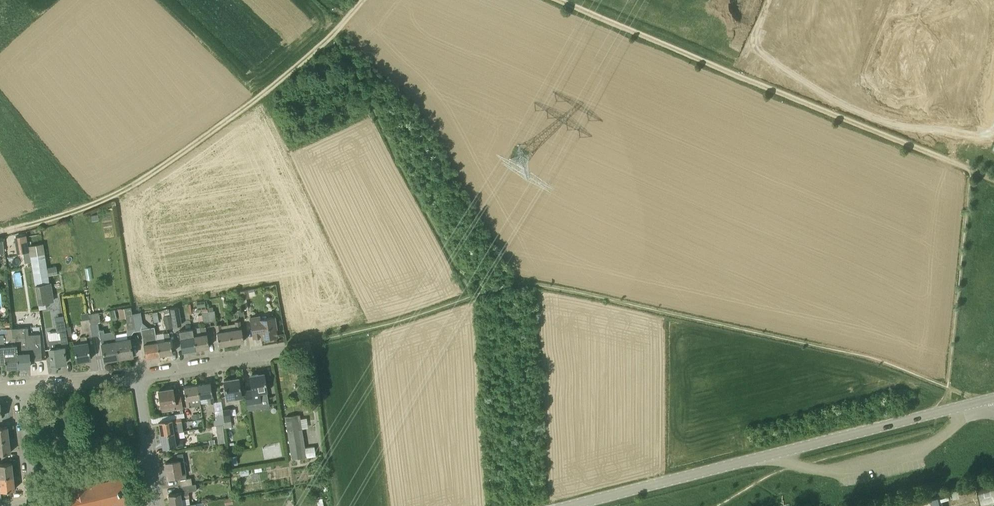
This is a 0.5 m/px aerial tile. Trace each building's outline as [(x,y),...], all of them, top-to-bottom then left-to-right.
[(26,235),(15,237),(17,253),(28,251),(26,235)] [(57,273),(55,266),(47,267),(43,243),(29,245),(38,303),(45,302),(53,301),(51,287),(50,282),(48,275),(57,273)] [(240,291),(241,292),(241,296),(243,309),(248,308),(246,298),(249,298),(249,296),(248,290),(240,291)] [(196,302),(198,310),(206,309),(205,301),(196,302)] [(135,328),(133,319),(133,316),(132,316),(130,307),(124,308),(128,330),(135,328)] [(170,309),(171,314),(173,326),(182,324),(178,307),(170,309)] [(90,323),(97,322),(99,322),(98,312),(89,314),(89,318),(90,323)] [(173,326),(171,314),(164,316),(166,328),(173,327),(173,326)] [(277,336),(274,317),(259,319),(259,316),(250,318),(253,338),(261,336),(261,338),(277,336)] [(90,323),(89,318),(80,320),(82,332),(85,332),(91,331),(90,323)] [(66,363),(64,346),(62,347),(62,343),(68,343),(66,336),(65,327),(64,320),(55,321),(57,333),(59,332),(60,338),(48,340),(50,348),(51,364),(66,363)] [(236,328),(229,329),(231,343),(243,341),(240,320),(235,321),(236,328)] [(99,335),(97,322),(90,323),(91,331),(92,336),(99,335)] [(221,323),(215,324),(219,345),(231,343),(229,329),(222,331),(221,323)] [(201,334),(193,335),(196,349),(209,347),(205,326),(200,327),(201,334)] [(154,327),(141,329),(146,357),(159,355),(157,342),(154,327)] [(25,328),(12,329),(12,337),(13,339),(16,339),(17,351),(18,367),(30,366),(29,345),(26,345),(25,328)] [(0,334),(0,362),(5,362),(6,368),(17,367),(18,367),(17,351),(16,339),(13,339),(12,337),(12,329),(7,329),(7,333),(0,334)] [(184,330),(179,330),(182,351),(196,349),(193,335),(185,337),(184,330)] [(115,335),(116,340),(115,341),(118,358),(132,356),(129,338),(128,338),(127,332),(115,335)] [(165,340),(157,342),(159,355),(172,353),(169,332),(163,333),(165,340)] [(90,359),(86,337),(85,335),(80,336),(81,343),(73,344),(76,362),(90,359)] [(115,341),(101,343),(104,360),(118,358),(115,341)] [(260,402),(260,399),(268,398),(267,390),(264,373),(249,376),(251,389),(244,390),(247,404),(248,410),(255,410),(254,403),(260,402)] [(238,377),(224,380),(227,398),(241,395),(238,377)] [(210,382),(197,384),(199,397),(207,396),(208,403),(213,403),(214,402),(210,382)] [(199,397),(197,384),(183,386),(187,407),(193,406),(191,399),(199,397)] [(162,411),(182,408),(180,392),(173,393),(173,388),(158,390),(162,411)] [(224,421),(223,409),(221,400),(214,402),(213,403),(217,425),(222,424),(225,424),(224,421)] [(229,408),(223,409),(224,421),(231,420),(229,408)] [(302,428),(300,418),(299,414),(285,417),(292,459),(315,456),(314,446),(302,447),(299,428),(302,428)] [(181,418),(158,421),(160,434),(183,430),(181,418)] [(9,439),(7,426),(0,427),(0,440),(9,439)] [(160,434),(163,448),(183,444),(182,440),(188,439),(186,430),(183,431),(183,430),(160,434)] [(10,453),(9,439),(0,440),(0,454),(10,453)] [(178,461),(165,462),(168,477),(186,474),(183,453),(177,454),(178,461)] [(13,476),(11,463),(0,464),(0,477),(13,476)] [(62,505),(107,505),(110,505),(111,505),(117,504),(117,505),(120,505),(127,504),(128,505),(129,505),(126,495),(128,495),(125,482),(123,482),(120,471),(110,473),(111,479),(105,480),(104,479),(97,480),(97,482),(92,484),(89,473),(71,477),(71,475),(72,474),(72,472),(70,472),(69,467),(59,469),(62,480),(56,481),(62,505)] [(13,476),(0,477),(0,491),(15,489),(13,476)] [(181,486),(196,484),(194,477),(180,479),(181,486)] [(196,484),(181,486),(182,492),(168,494),(170,505),(178,505),(182,505),(181,498),(189,497),(189,491),(197,490),(196,484)] [(976,489),(981,505),(993,505),(993,485),(976,489)] [(974,486),(951,491),(953,498),(976,493),(974,486)] [(932,505),(941,505),(938,496),(930,499),(932,505)]
